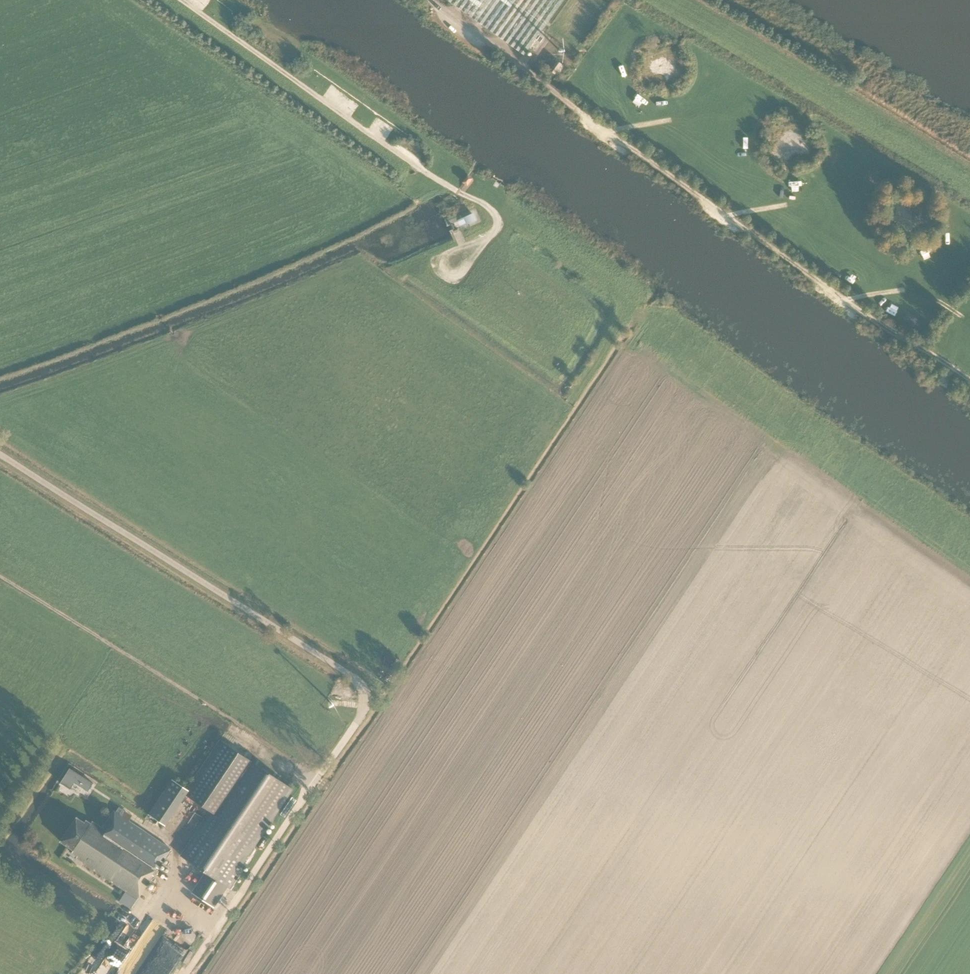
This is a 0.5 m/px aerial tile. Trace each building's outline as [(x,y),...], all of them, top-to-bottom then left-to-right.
[(525,54),(563,0),(447,0),(525,54)] [(555,74),(562,64),(557,60),(550,70),(555,74)] [(468,175),(462,182),(468,186),(473,178),(468,175)] [(467,224),(475,221),(472,214),(464,217),(467,224)] [(210,811),(180,855),(207,873),(193,893),(215,908),(218,903),(229,887),(231,889),(247,865),(244,863),(294,788),(219,739),(186,788),(183,793),(186,795),(210,811)] [(172,779),(163,792),(180,804),(186,795),(183,793),(186,788),(172,779)] [(84,863),(138,899),(171,849),(114,810),(102,828),(92,821),(90,823),(86,820),(84,822),(77,817),(61,841),(73,849),(71,851),(77,855),(76,856),(84,862),(84,863)] [(96,973),(138,973),(155,947),(141,939),(133,951),(117,941),(96,973)]
